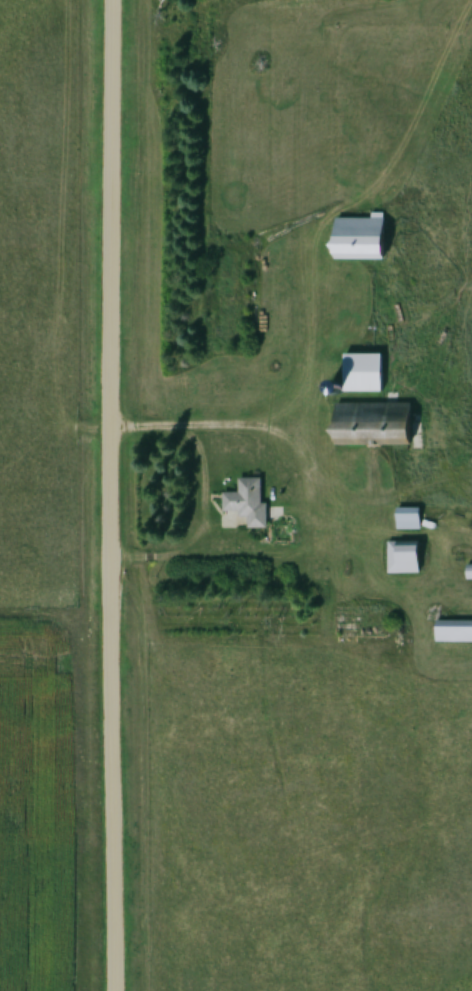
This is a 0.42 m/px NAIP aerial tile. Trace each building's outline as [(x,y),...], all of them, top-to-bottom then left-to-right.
[(330,217),(330,259),(382,259),(382,217),(330,217)] [(338,353),(339,392),(383,392),(382,352),(338,353)] [(333,387),(331,387),(330,388),(329,390),(329,391),(329,393),(330,394),(331,395),(332,396),(334,396),(336,395),(337,394),(337,393),(338,392),(338,391),(337,389),(337,388),(336,387),(334,387),(333,387)] [(331,401),(332,445),(412,443),(411,400),(331,401)] [(220,494),(221,529),(269,528),(269,519),(286,518),(285,503),(260,503),(260,478),(236,478),(236,494),(220,494)] [(393,505),(394,530),(422,529),(421,504),(393,505)] [(387,542),(386,572),(420,572),(420,542),(387,542)] [(462,579),(471,579),(471,562),(461,562),(462,579)] [(432,643),(471,643),(471,619),(432,619),(432,643)]
